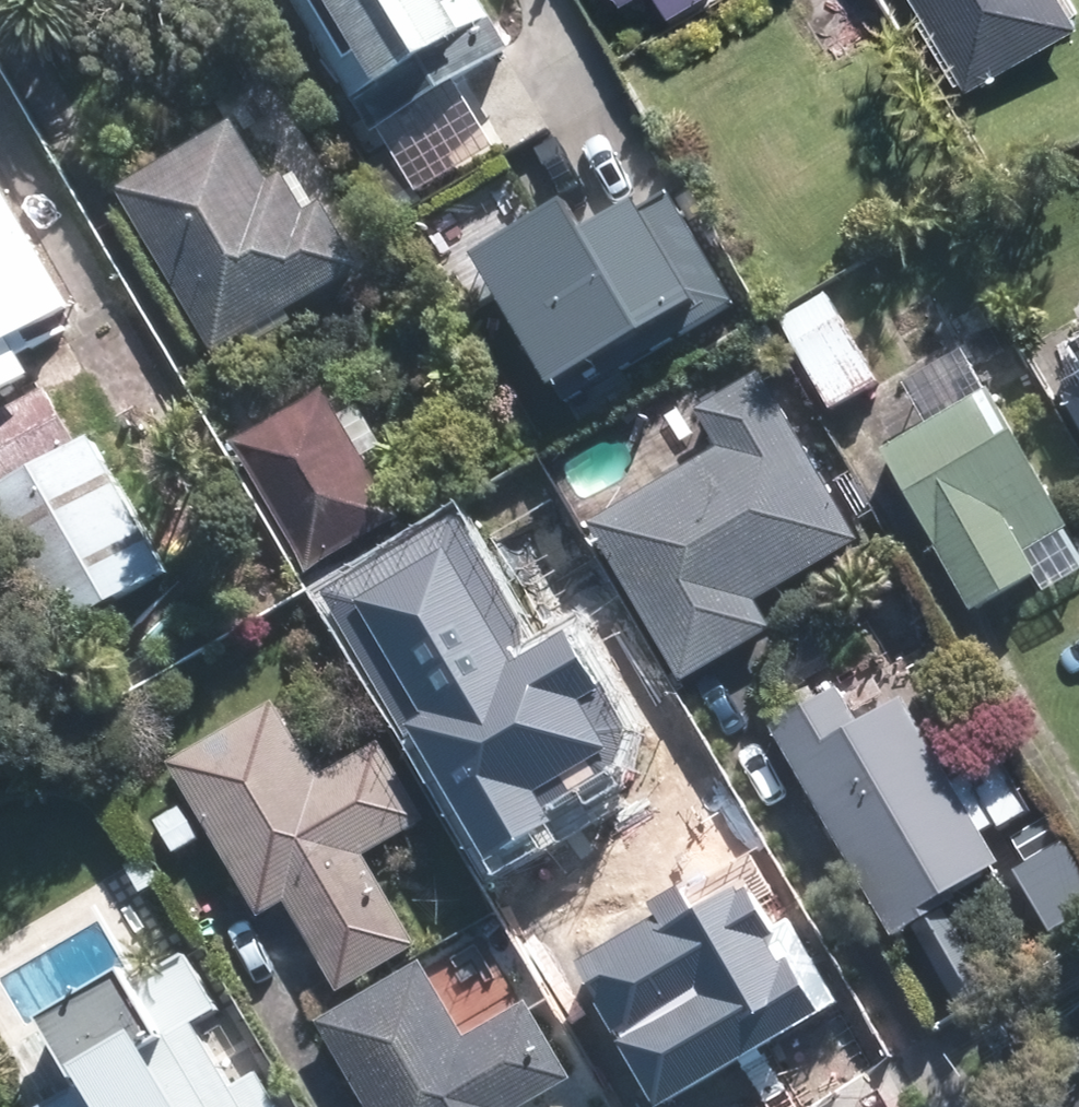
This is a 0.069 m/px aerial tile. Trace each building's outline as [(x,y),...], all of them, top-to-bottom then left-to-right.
[(480,0),(294,0),(408,197),(494,148),(451,74),(505,43),(480,0)] [(674,18),(706,0),(663,0),(674,18)] [(1067,0),(913,0),(963,86),(1078,21),(1067,0)] [(239,121),(119,191),(210,346),(360,258),(326,202),(308,213),(287,176),(275,183),(239,121)] [(43,389),(21,351),(82,316),(0,175),(0,413),(43,389)] [(561,399),(729,297),(663,190),(636,206),(629,194),(577,226),(559,197),(470,251),(561,399)] [(928,285),(979,375),(1014,354),(964,264),(928,285)] [(839,414),(884,389),(831,299),(786,324),(839,414)] [(262,323),(223,346),(258,407),(297,383),(262,323)] [(865,547),(767,377),(701,415),(721,451),(591,526),(685,686),(777,633),(761,607),(865,547)] [(1060,400),(1078,433),(1078,390),(1060,400)] [(326,392),(238,442),(310,566),(398,516),(326,392)] [(173,580),(94,441),(78,451),(45,395),(0,421),(0,537),(61,644),(173,580)] [(998,397),(889,459),(980,620),(1040,586),(1047,599),(1078,582),(1078,545),(998,397)] [(455,509),(319,590),(490,877),(605,808),(598,797),(624,733),(562,629),(536,645),(455,509)] [(866,733),(844,696),(777,735),(907,954),(919,947),(953,1005),(990,983),(956,926),(972,916),(962,900),(1008,873),(910,706),(866,733)] [(279,706),(171,769),(260,924),(289,907),(340,997),(419,952),(367,860),(429,826),(383,749),(323,783),(279,706)] [(201,843),(183,808),(157,822),(175,857),(201,843)] [(162,884),(147,856),(126,867),(141,895),(162,884)] [(658,917),(579,961),(658,1102),(839,1002),(789,913),(773,922),(748,878),(688,911),(675,888),(650,902),(658,917)] [(259,1067),(234,1081),(199,1020),(225,1005),(192,951),(149,976),(140,960),(51,1013),(89,1077),(81,1081),(96,1106),(283,1106),(259,1067)] [(321,1026),(367,1106),(536,1106),(577,1084),(533,1007),(473,1041),(429,965),(321,1026)]
